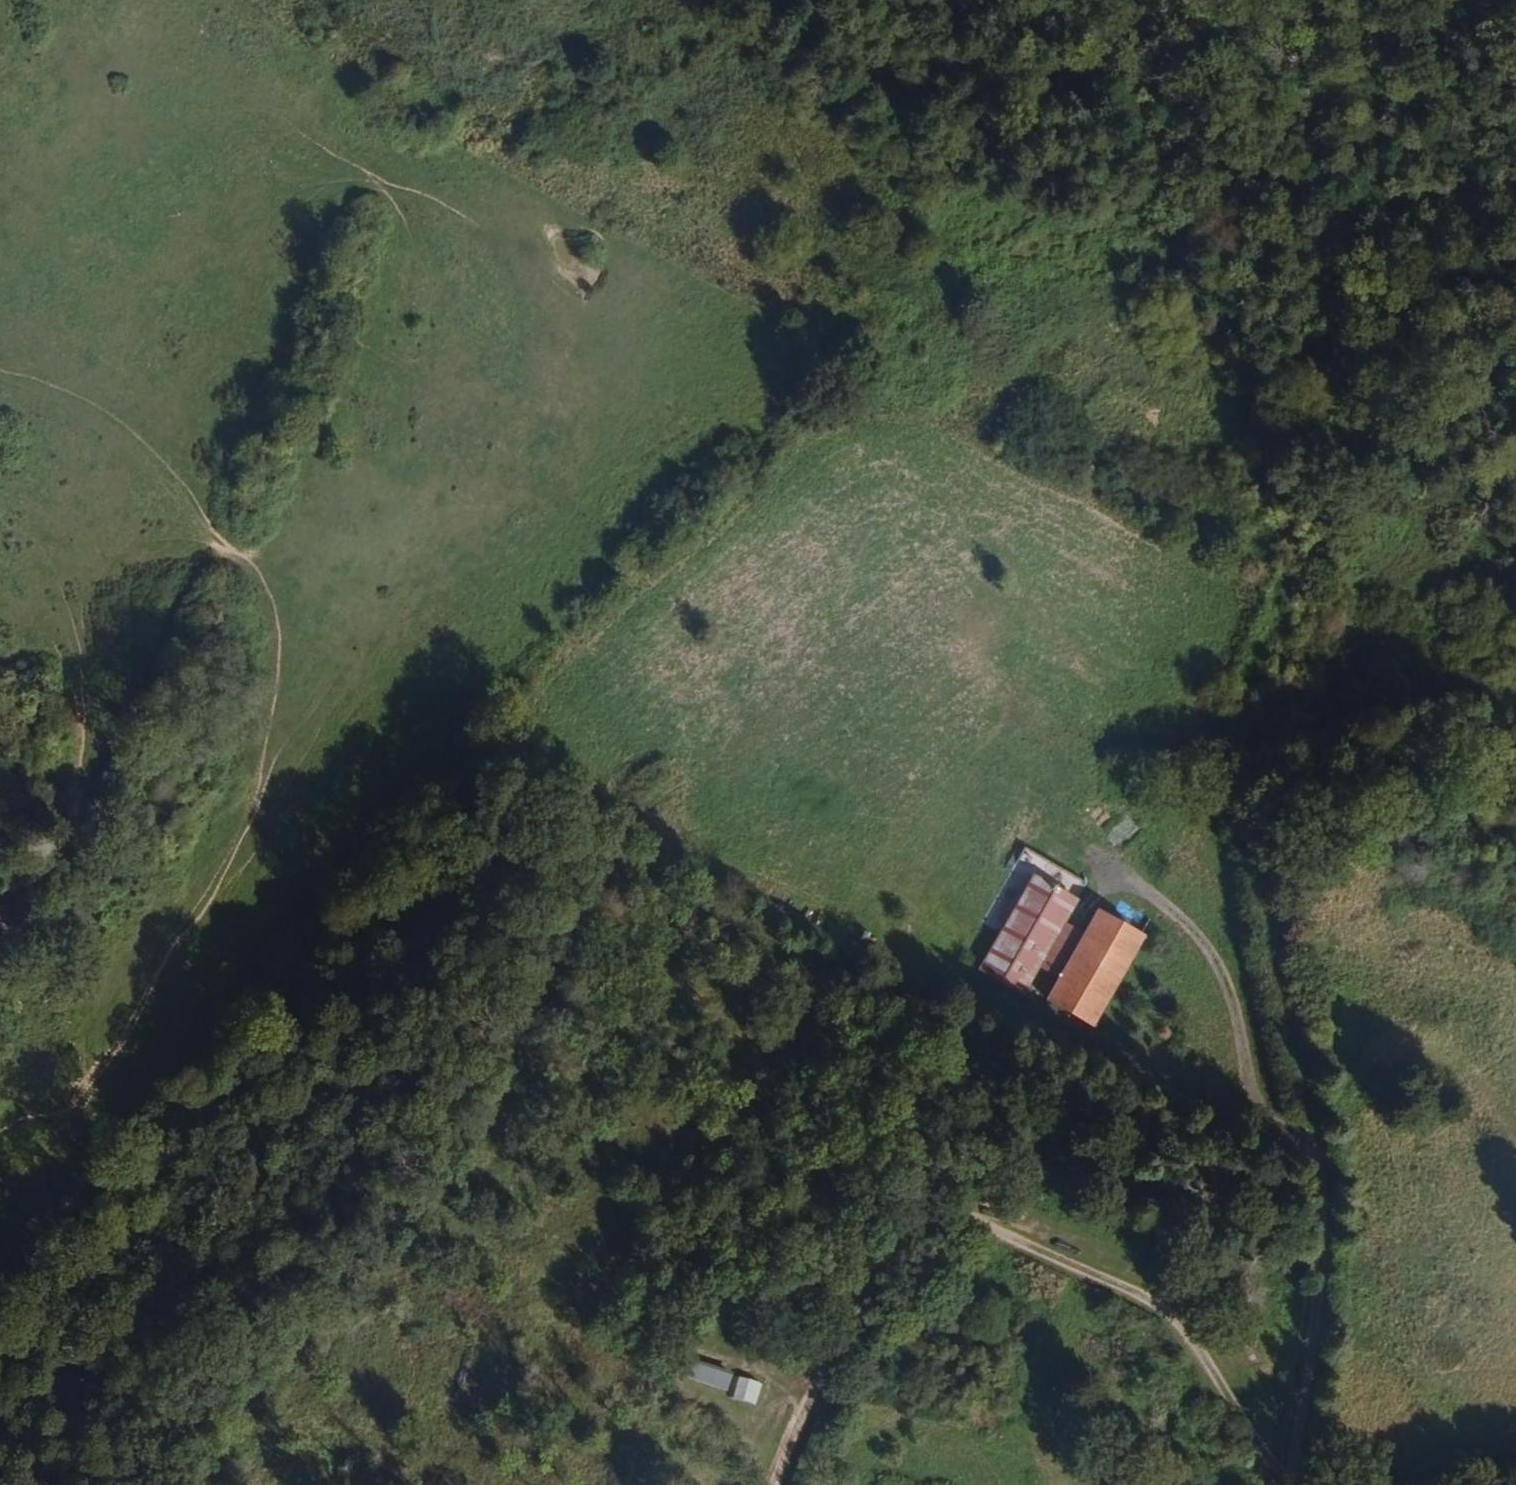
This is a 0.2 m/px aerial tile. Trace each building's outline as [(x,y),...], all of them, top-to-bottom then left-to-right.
[(1079,893),(1033,867),(976,968),(1023,994),(1079,893)] [(1146,925),(1099,901),(1044,995),(1092,1023),(1146,925)] [(726,1389),(730,1373),(685,1361),(681,1378),(726,1389)] [(736,1376),(730,1397),(757,1405),(763,1384),(736,1376)]
